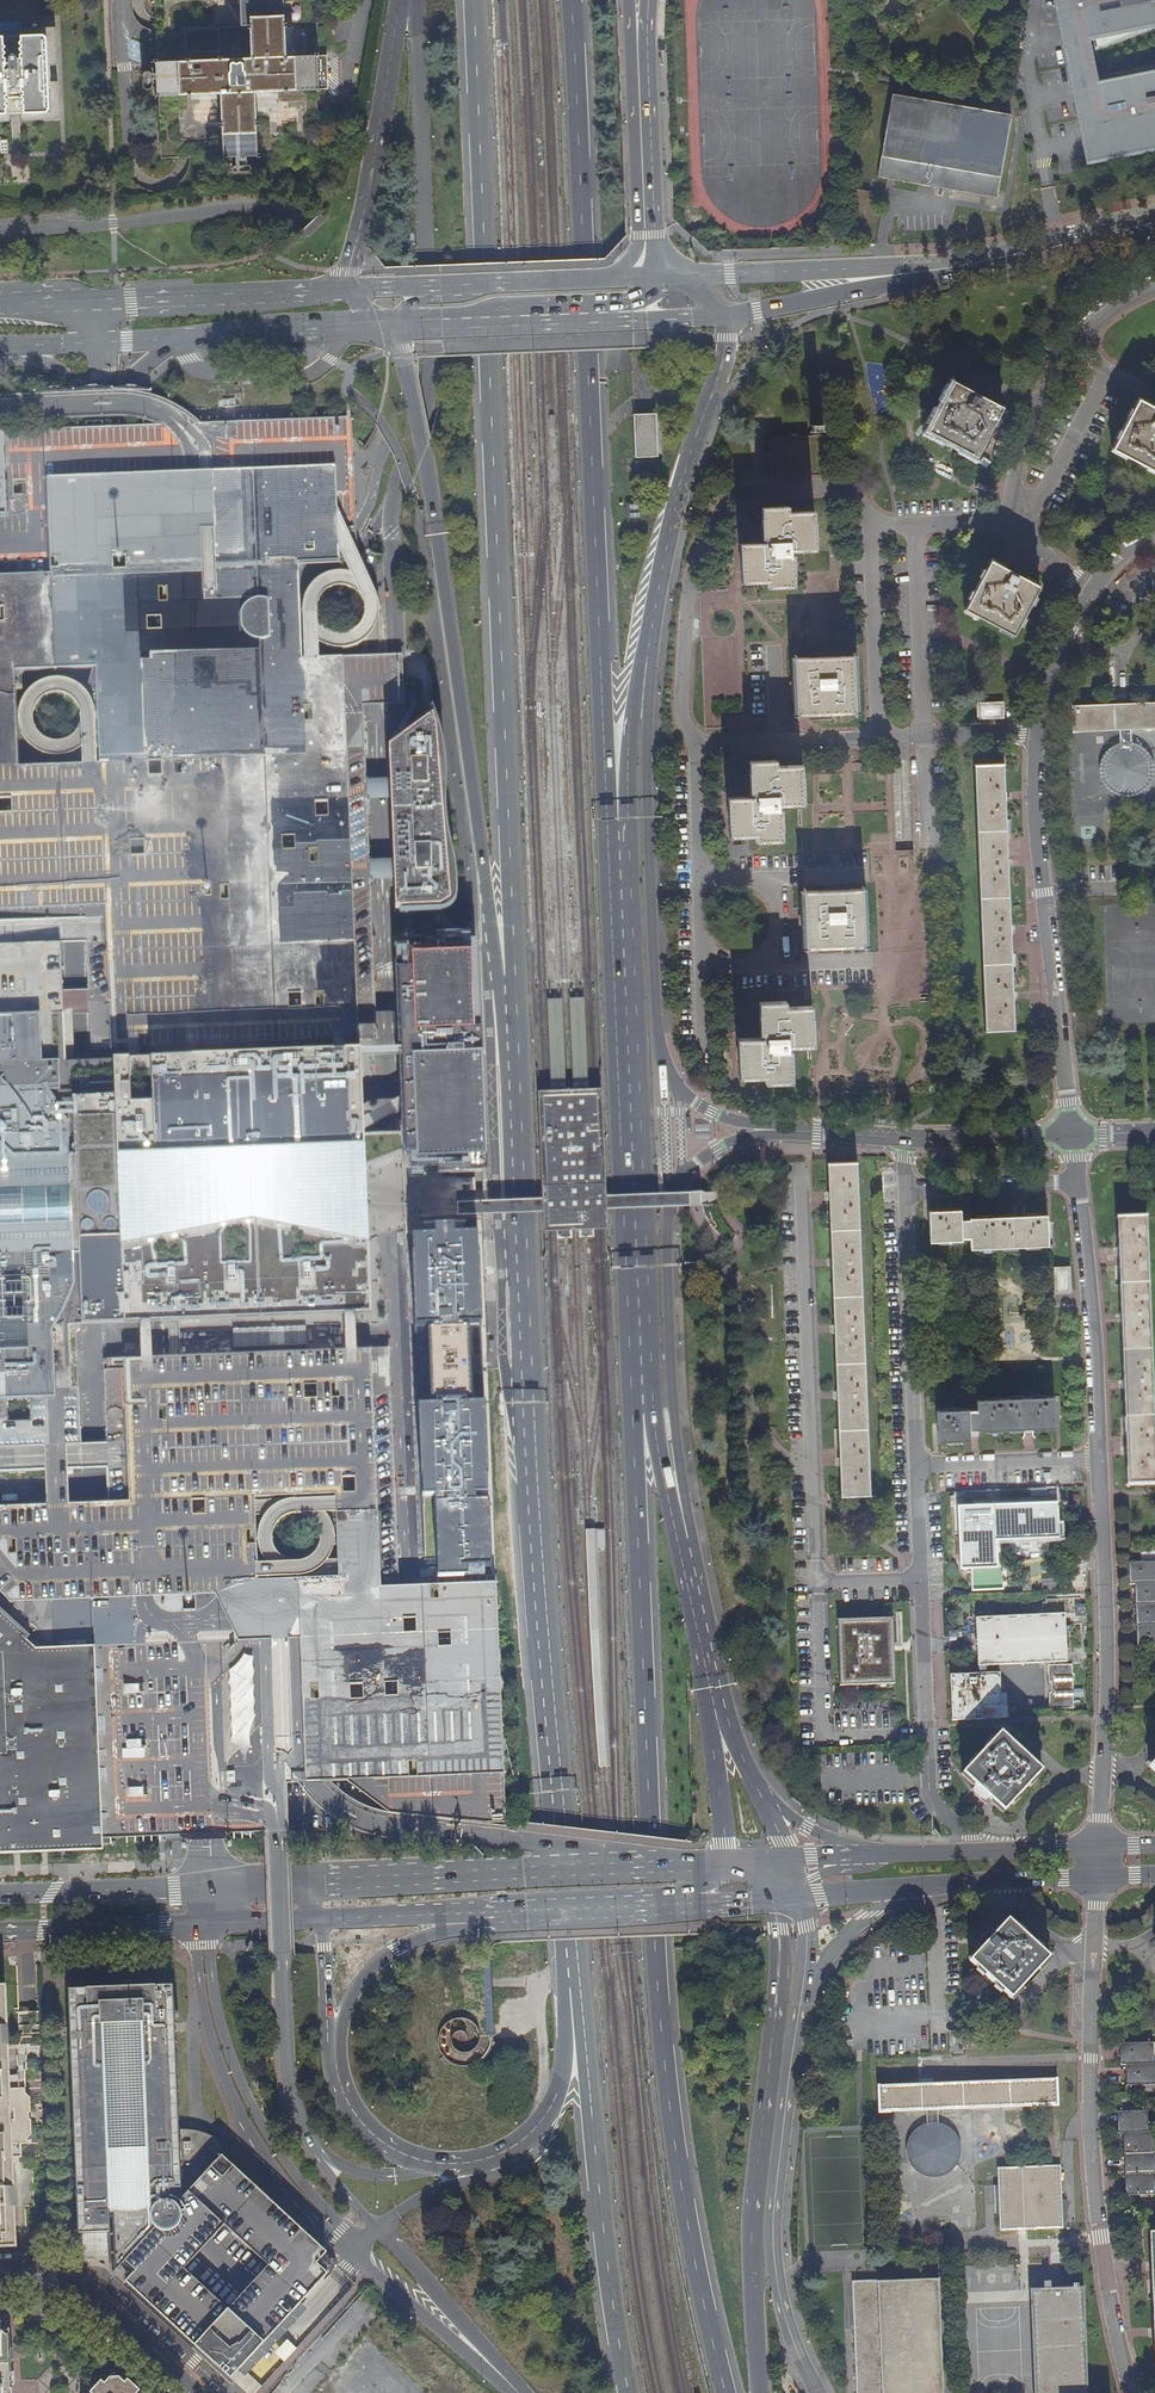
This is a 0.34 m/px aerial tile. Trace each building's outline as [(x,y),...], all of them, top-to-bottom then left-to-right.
[(155,50),(156,57),(154,57),(154,62),(157,62),(157,66),(158,94),(156,94),(156,99),(158,99),(161,157),(182,156),(221,155),(221,158),(226,158),(226,154),(256,153),(256,156),(262,156),(262,152),(321,150),(315,49),(312,0),(183,0),(179,1),(169,1),(153,1),(154,11),(154,17),(154,29),(155,35),(155,50)] [(1136,30),(1154,26),(1154,0),(1058,0),(1066,44),(1093,38),(1096,46),(1136,30)] [(18,39),(46,37),(48,110),(0,112),(0,122),(12,121),(21,121),(58,120),(56,28),(18,29),(18,39)] [(18,39),(7,39),(0,39),(0,112),(48,110),(46,37),(18,39)] [(1075,85),(1088,149),(1154,135),(1154,69),(1075,85)] [(878,175),(887,177),(998,199),(1013,115),(893,94),(878,175)] [(974,457),(1001,408),(960,386),(952,382),(925,431),(974,457)] [(233,398),(221,400),(224,414),(236,412),(233,398)] [(1154,473),(1154,410),(1137,401),(1111,449),(1154,473)] [(633,415),(636,459),(659,457),(657,414),(633,415)] [(91,1095),(95,1189),(95,1205),(96,1223),(102,1361),(104,1409),(105,1419),(107,1504),(0,1509),(0,1772),(3,1842),(195,1835),(278,1832),(288,1831),(286,1784),(308,1783),(346,1781),(386,1811),(487,1823),(507,1822),(506,1744),(500,1584),(397,1585),(388,1348),(386,1302),(382,1212),(381,1198),(377,1094),(375,1037),(369,878),(368,862),(365,797),(365,782),(362,708),(401,705),(396,562),(355,562),(354,526),(350,434),(349,419),(180,427),(103,430),(73,431),(28,433),(0,434),(0,948),(59,946),(82,945),(88,1040),(91,1095)] [(773,457),(773,474),(823,472),(821,438),(820,438),(820,432),(810,432),(810,439),(762,441),(763,457),(773,457)] [(789,556),(789,553),(793,553),(816,552),(813,512),(788,512),(788,507),(760,508),(761,540),(765,539),(765,543),(740,544),(741,584),(767,584),(766,589),(794,588),(793,556),(789,556)] [(997,566),(988,562),(963,610),(1012,637),(1038,587),(997,566)] [(810,715),(858,714),(856,656),(840,657),(790,659),(793,716),(810,715)] [(1070,707),(1071,734),(1117,732),(1118,743),(1109,747),(1102,755),(1098,764),(1097,772),(1099,779),(1104,789),(1111,795),(1120,798),(1127,799),(1133,798),(1139,795),(1145,791),(1150,785),(1152,779),(1153,773),(1153,764),(1151,759),(1148,753),(1140,746),(1130,742),(1129,732),(1154,730),(1154,704),(1070,707)] [(980,716),(1000,715),(1000,707),(980,707),(980,716)] [(393,894),(394,910),(438,907),(450,900),(444,750),(441,725),(439,717),(422,727),(385,749),(386,767),(388,767),(389,781),(389,796),(393,861),(394,877),(395,894),(393,894)] [(802,766),(776,767),(776,760),(748,761),(749,793),(752,792),(752,797),(727,797),(727,837),(749,837),(754,837),(754,840),(781,840),(780,811),(780,809),(777,809),(777,805),(802,804),(802,766)] [(1001,763),(973,764),(983,1032),(1012,1030),(1011,1002),(1002,794),(1001,763)] [(800,933),(801,949),(806,949),(843,948),(866,947),(865,890),(863,890),(799,891),(800,908),(800,933)] [(431,942),(431,956),(411,956),(411,963),(394,963),(402,1170),(403,1186),(425,1186),(454,1185),(453,1158),(453,1151),(478,1151),(470,962),(470,939),(436,939),(436,942),(431,942)] [(81,1470),(80,1409),(76,1312),(72,1236),(71,1210),(71,1206),(70,1190),(69,1177),(69,1164),(67,1134),(65,1096),(65,1075),(63,1051),(59,946),(0,948),(0,1474),(81,1470)] [(787,1051),(787,1046),(812,1046),(811,1006),(807,1006),(807,1000),(758,1002),(759,1033),(762,1033),(762,1038),(736,1038),(737,1079),(759,1078),(764,1078),(765,1084),(791,1083),(790,1051),(787,1051)] [(604,1175),(601,1090),(592,1090),(569,1091),(547,1092),(536,1092),(541,1205),(542,1232),(553,1231),(575,1231),(597,1230),(607,1230),(606,1202),(604,1175)] [(695,1124),(695,1139),(710,1139),(710,1124),(695,1124)] [(839,1466),(840,1495),(869,1495),(856,1163),(828,1163),(829,1192),(830,1229),(831,1258),(832,1267),(834,1325),(834,1334),(836,1391),(837,1400),(838,1429),(839,1466)] [(965,1220),(961,1220),(961,1209),(929,1210),(929,1228),(930,1242),(962,1241),(962,1239),(969,1239),(969,1248),(1048,1245),(1047,1215),(1025,1216),(1020,1216),(1016,1216),(970,1218),(970,1220),(965,1220)] [(1125,1455),(1126,1486),(1154,1485),(1145,1217),(1116,1218),(1117,1248),(1117,1257),(1118,1264),(1119,1314),(1120,1319),(1120,1323),(1122,1381),(1122,1386),(1122,1390),(1124,1438),(1124,1452),(1125,1455)] [(481,1404),(464,1404),(464,1401),(469,1400),(467,1330),(461,1330),(461,1325),(478,1325),(473,1234),(462,1234),(462,1226),(421,1226),(421,1235),(409,1236),(415,1367),(427,1366),(428,1405),(417,1406),(420,1495),(433,1495),(433,1503),(421,1503),(421,1518),(417,1518),(419,1565),(424,1565),(424,1577),(496,1576),(493,1502),(474,1503),(473,1495),(485,1494),(481,1404)] [(1056,1270),(1056,1290),(1058,1290),(1068,1290),(1067,1270),(1056,1270)] [(427,1366),(415,1367),(417,1406),(428,1405),(427,1366)] [(970,1429),(977,1429),(977,1432),(1022,1429),(1033,1429),(1055,1428),(1054,1397),(976,1401),(976,1410),(968,1410),(968,1408),(937,1410),(937,1424),(937,1442),(970,1441),(970,1429)] [(1055,1490),(1030,1491),(1030,1504),(1056,1503),(1055,1490)] [(1058,1504),(959,1507),(961,1567),(972,1567),(973,1589),(1003,1589),(1003,1566),(996,1566),(996,1539),(1059,1537),(1058,1504)] [(1154,1583),(1154,1562),(1132,1563),(1133,1584),(1137,1583),(1154,1583)] [(1041,1579),(1042,1588),(1056,1587),(1056,1578),(1041,1579)] [(1154,1605),(1154,1583),(1137,1583),(1138,1605),(1154,1605)] [(977,1617),(978,1664),(985,1664),(1067,1662),(1066,1661),(1066,1615),(1080,1615),(1080,1600),(1047,1601),(1047,1615),(977,1617)] [(1154,1625),(1154,1605),(1138,1605),(1139,1626),(1154,1625)] [(896,1682),(895,1668),(894,1617),(839,1619),(841,1684),(896,1682)] [(1139,1626),(1139,1647),(1154,1646),(1154,1625),(1139,1626)] [(1071,1664),(1048,1665),(1048,1678),(1050,1678),(1051,1691),(1048,1691),(1049,1709),(1073,1708),(1071,1664)] [(949,1672),(950,1721),(981,1719),(980,1706),(980,1705),(980,1700),(986,1699),(987,1692),(999,1692),(998,1671),(985,1671),(978,1672),(949,1672)] [(1000,1705),(999,1692),(987,1692),(986,1699),(980,1700),(980,1705),(980,1706),(1000,1705)] [(980,1706),(981,1719),(985,1719),(1006,1719),(1006,1705),(1000,1705),(980,1706)] [(976,1785),(991,1799),(995,1803),(1003,1811),(1041,1771),(1001,1733),(963,1773),(976,1785)] [(972,1789),(987,1803),(991,1799),(976,1785),(972,1789)] [(1049,1957),(1008,1920),(970,1960),(1010,1998),(1049,1957)] [(328,2271),(336,2261),(293,2220),(269,2200),(222,2156),(231,2148),(229,2145),(222,2140),(212,2135),(198,2131),(188,2130),(180,2129),(174,1985),(132,1987),(132,1982),(101,1983),(101,1989),(68,1990),(77,2222),(109,2221),(109,2219),(112,2219),(114,2245),(115,2272),(124,2263),(135,2272),(126,2283),(219,2369),(223,2365),(225,2368),(222,2372),(230,2380),(328,2276),(317,2265),(320,2262),(328,2271)] [(952,2054),(962,2053),(962,2033),(952,2033),(952,2054)] [(1129,2064),(1148,2064),(1148,2055),(1149,2055),(1149,2042),(1123,2043),(1123,2064),(1129,2064)] [(1129,2064),(1130,2086),(1154,2085),(1154,2072),(1154,2063),(1148,2064),(1129,2064)] [(25,2085),(18,2085),(17,2072),(0,2073),(0,2157),(21,2156),(21,2141),(28,2141),(27,2136),(30,2133),(29,2095),(25,2091),(25,2085)] [(1056,2078),(878,2086),(880,2112),(927,2110),(927,2121),(924,2122),(919,2125),(916,2127),(912,2130),(909,2134),(906,2139),(905,2144),(904,2150),(904,2154),(906,2159),(907,2163),(910,2167),(914,2172),(919,2175),(923,2177),(928,2178),(933,2179),(937,2178),(942,2177),(948,2175),(952,2172),(956,2168),(960,2162),(961,2158),(962,2153),(963,2150),(962,2144),(960,2138),(957,2133),(954,2129),(949,2125),(943,2122),(938,2121),(938,2109),(1058,2104),(1056,2078)] [(1126,2133),(1148,2132),(1154,2132),(1154,2131),(1143,2131),(1142,2123),(1144,2123),(1143,2110),(1120,2111),(1121,2133),(1126,2133)] [(1127,2154),(1149,2153),(1154,2153),(1154,2151),(1151,2151),(1150,2140),(1148,2140),(1148,2132),(1126,2133),(1127,2154)] [(1149,2173),(1154,2173),(1154,2172),(1151,2172),(1151,2160),(1149,2160),(1149,2153),(1127,2154),(1128,2174),(1149,2173)] [(1061,2166),(998,2169),(1000,2230),(1064,2228),(1061,2166)] [(1149,2173),(1128,2174),(1129,2195),(1152,2195),(1152,2182),(1150,2182),(1149,2173)] [(3,2219),(2,2205),(16,2204),(15,2185),(0,2185),(0,2219),(3,2219)] [(1082,2290),(1082,2289),(1077,2289),(1077,2285),(1071,2285),(1071,2289),(1062,2289),(1061,2276),(1029,2277),(1029,2291),(1033,2392),(1086,2392),(1082,2290)] [(854,2317),(851,2319),(854,2392),(942,2392),(939,2279),(878,2281),(878,2280),(853,2281),(854,2317)] [(11,2339),(2,2340),(2,2334),(0,2334),(0,2392),(14,2392),(11,2339)] [(136,2392),(114,2372),(95,2392),(137,2392),(136,2392)]
